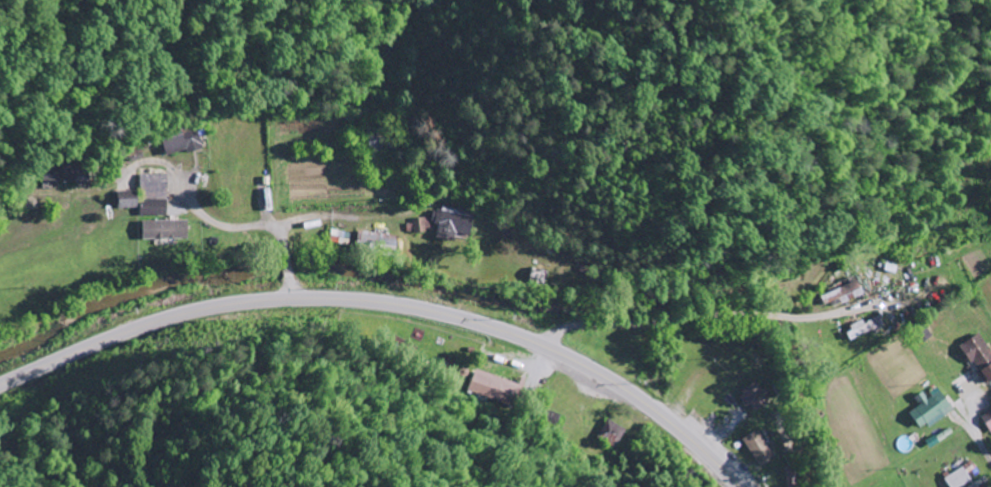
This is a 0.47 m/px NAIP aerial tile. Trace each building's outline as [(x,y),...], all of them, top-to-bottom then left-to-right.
[(143,210),(143,217),(169,218),(170,177),(142,176),(142,193),(120,192),(120,209),(143,210)] [(436,239),(471,244),(475,216),(441,210),(436,239)] [(144,222),(144,240),(193,241),(193,223),(144,222)] [(378,246),(400,250),(403,240),(366,232),(362,250),(377,253),(378,246)] [(886,327),(883,319),(868,326),(867,324),(849,331),(853,342),(886,327)] [(976,333),(956,346),(984,387),(990,382),(990,355),(976,333)] [(470,393),(513,407),(521,386),(478,371),(470,393)] [(773,404),(760,384),(741,397),(749,410),(754,406),(759,414),(773,404)] [(948,410),(938,392),(922,400),(919,394),(912,398),(917,407),(905,413),(914,429),(948,410)] [(981,425),(990,437),(990,418),(981,425)] [(617,449),(625,429),(607,422),(599,441),(617,449)] [(746,440),(761,469),(777,461),(762,432),(746,440)] [(960,467),(969,482),(973,479),(970,473),(975,470),(969,461),(960,467)] [(938,486),(958,486),(968,482),(960,468),(935,482),(938,486)]
